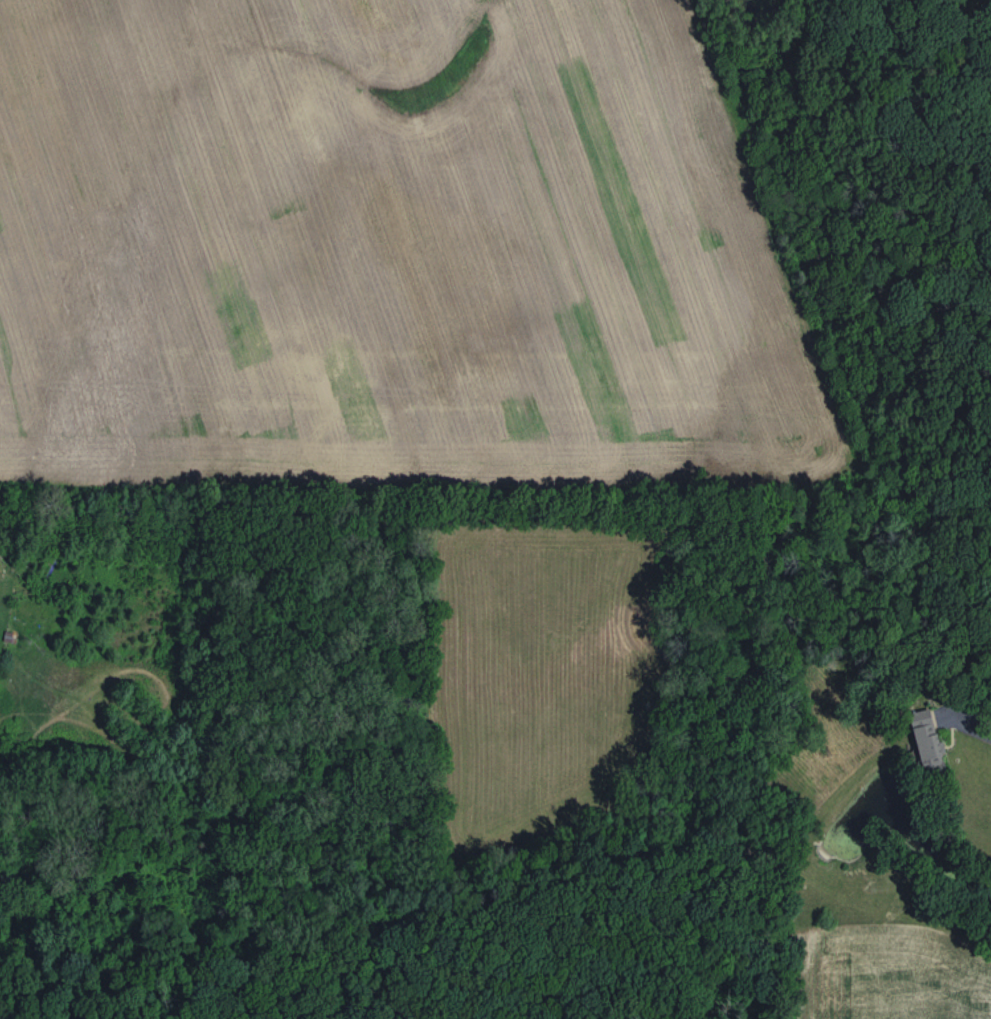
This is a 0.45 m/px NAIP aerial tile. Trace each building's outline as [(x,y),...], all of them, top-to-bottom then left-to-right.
[(918,763),(928,761),(929,768),(942,765),(931,708),(908,713),(918,763)]
